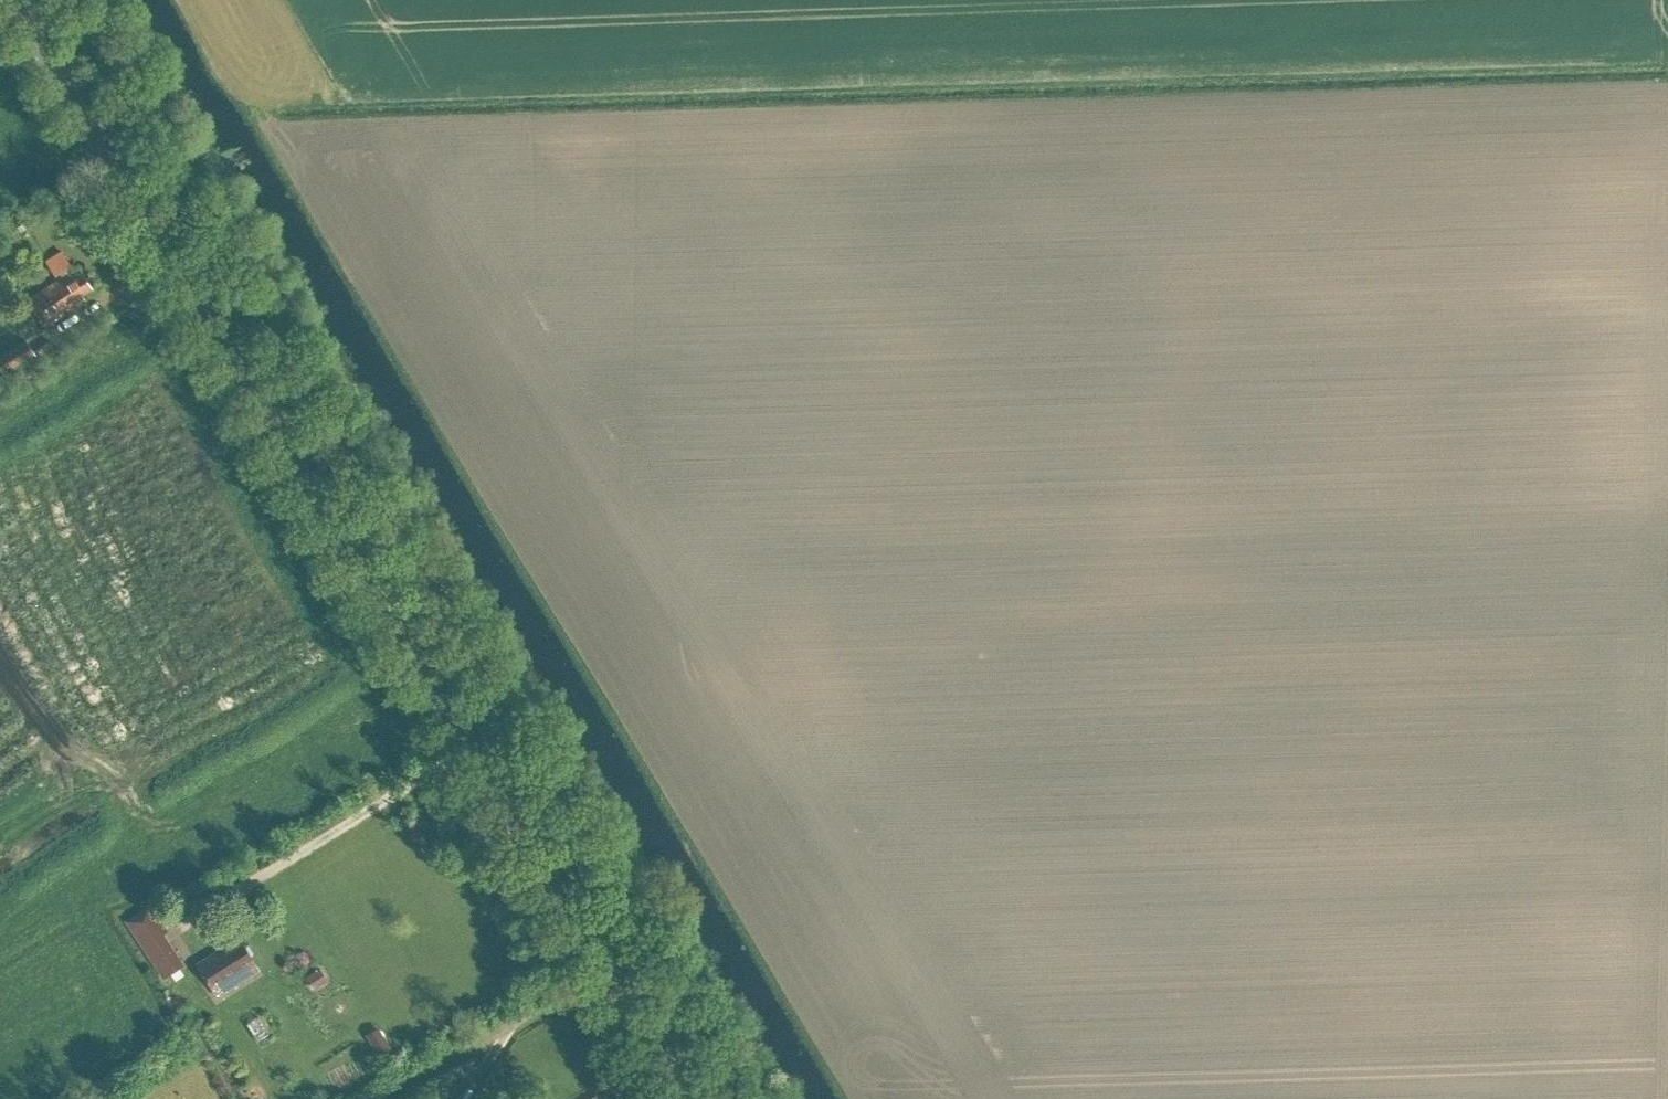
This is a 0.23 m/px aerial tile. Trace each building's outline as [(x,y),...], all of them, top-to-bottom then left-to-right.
[(82,294),(92,288),(82,272),(77,275),(74,269),(69,272),(66,268),(71,265),(63,251),(48,261),(56,274),(60,272),(63,276),(27,299),(44,326),(85,300),(82,294)] [(36,354),(25,336),(0,353),(0,365),(5,373),(36,354)] [(145,906),(125,920),(162,975),(182,962),(162,931),(165,929),(155,912),(151,915),(145,906)] [(218,994),(260,968),(251,954),(253,951),(248,943),(244,943),(236,931),(221,941),(223,945),(205,956),(207,959),(199,964),(218,994)] [(320,966),(304,976),(312,988),(328,979),(320,966)] [(390,1045),(378,1025),(365,1033),(378,1053),(390,1045)]
